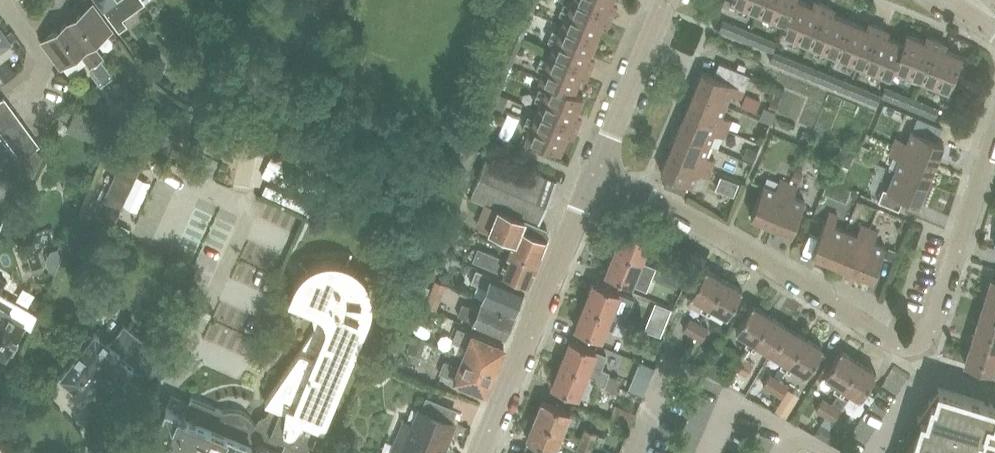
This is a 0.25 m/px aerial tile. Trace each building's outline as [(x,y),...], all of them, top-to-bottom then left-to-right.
[(103,8),(119,30),(127,25),(122,18),(143,3),(141,0),(96,0),(102,9),(103,8)] [(537,0),(525,0),(522,6),(533,11),(537,0)] [(584,0),(572,0),(562,23),(596,37),(603,20),(609,22),(613,12),(584,0)] [(613,12),(617,2),(613,0),(584,0),(613,12)] [(761,0),(729,0),(756,11),(761,0)] [(784,22),(784,23),(794,0),(761,0),(756,11),(784,22)] [(811,4),(801,0),(794,0),(784,23),(784,22),(780,31),(807,43),(824,3),(816,0),(813,0),(811,4)] [(66,20),(96,61),(100,58),(102,56),(91,42),(110,28),(91,2),(66,20)] [(824,3),(807,43),(838,55),(852,21),(832,13),(834,7),(824,3)] [(744,40),(749,29),(722,18),(718,29),(744,40)] [(96,61),(66,20),(40,41),(58,67),(79,52),(89,66),(96,61)] [(866,27),(865,27),(852,21),(838,55),(862,65),(878,26),(868,21),(866,27)] [(589,54),(589,53),(596,37),(562,23),(551,50),(590,67),(595,56),(589,54)] [(878,26),(862,65),(890,77),(894,67),(894,66),(903,42),(902,42),(886,35),(888,30),(878,26)] [(9,43),(0,29),(0,50),(9,43)] [(749,29),(744,40),(772,51),(769,60),(773,50),(777,41),(749,29)] [(894,66),(894,67),(919,77),(936,38),(925,33),(923,39),(906,33),(902,42),(903,42),(894,66)] [(936,38),(919,77),(948,89),(962,55),(944,47),(946,42),(936,38)] [(574,92),(574,91),(581,74),(586,76),(590,67),(551,50),(539,78),(549,83),(550,82),(574,92)] [(796,71),(800,61),(773,50),(769,60),(796,71)] [(112,74),(100,58),(96,61),(89,66),(89,69),(100,83),(112,74)] [(826,84),(831,73),(800,61),(796,71),(826,84)] [(720,62),(714,75),(703,71),(695,91),(725,104),(730,93),(741,98),(745,88),(744,88),(749,75),(720,62)] [(831,73),(826,84),(850,94),(855,83),(831,73)] [(576,112),(583,95),(574,91),(574,92),(550,82),(549,83),(538,108),(577,125),(582,115),(576,112)] [(877,104),(881,94),(855,83),(850,94),(877,104)] [(884,85),(881,94),(877,104),(881,96),(907,107),(911,96),(884,85)] [(725,104),(695,91),(686,111),(728,129),(732,119),(720,115),(725,104)] [(11,106),(4,96),(0,99),(0,114),(11,106)] [(911,96),(907,107),(935,118),(939,108),(911,96)] [(18,115),(11,106),(0,114),(0,129),(18,115)] [(577,125),(538,108),(527,135),(560,149),(567,132),(573,135),(577,125)] [(728,129),(686,111),(678,131),(709,144),(714,132),(725,137),(728,129)] [(18,115),(0,129),(0,133),(5,140),(25,125),(18,115)] [(918,117),(913,130),(938,140),(943,128),(918,117)] [(32,135),(25,125),(5,140),(12,149),(32,135)] [(893,145),(935,163),(944,143),(938,140),(913,130),(908,142),(897,137),(893,145)] [(709,144),(678,131),(669,151),(711,169),(715,159),(704,154),(709,144)] [(32,135),(12,149),(19,160),(40,145),(32,135)] [(0,137),(0,157),(5,164),(16,156),(2,136),(0,137)] [(326,169),(275,145),(262,174),(313,198),(326,169)] [(927,183),(935,163),(893,145),(889,154),(901,159),(896,170),(927,183)] [(95,215),(113,223),(146,154),(144,153),(128,146),(117,168),(95,215)] [(669,151),(660,171),(691,184),(697,172),(707,176),(711,169),(669,151)] [(513,239),(509,248),(539,259),(548,239),(547,239),(549,233),(548,233),(546,229),(547,228),(539,224),(557,180),(545,175),(489,152),(471,197),(498,208),(489,229),(513,239)] [(904,197),(909,200),(918,203),(927,183),(896,170),(888,190),(883,188),(878,200),(899,209),(904,197)] [(738,181),(720,175),(715,188),(733,194),(738,181)] [(751,215),(772,223),(789,180),(780,177),(775,187),(764,183),(751,215)] [(789,180),(772,223),(792,232),(805,200),(793,195),(798,184),(789,180)] [(828,180),(824,191),(834,195),(838,184),(828,180)] [(812,252),(832,261),(845,230),(833,225),(838,213),(829,209),(812,252)] [(832,261),(852,269),(870,226),(861,223),(856,234),(845,230),(832,261)] [(870,226),(852,269),(873,277),(886,246),(874,241),(879,230),(870,226)] [(615,249),(640,260),(650,237),(624,227),(615,249)] [(414,250),(433,258),(436,250),(425,245),(417,242),(414,250)] [(674,250),(662,243),(656,254),(668,261),(674,250)] [(530,282),(539,259),(509,248),(505,258),(478,247),(472,260),(498,270),(498,269),(530,282)] [(640,260),(615,249),(605,272),(630,283),(640,260)] [(311,308),(311,311),(313,321),(315,329),(310,335),(264,401),(278,407),(274,419),(270,429),(253,421),(251,419),(250,417),(248,415),(247,414),(245,412),(242,411),(240,410),(238,409),(236,409),(233,409),(231,409),(229,409),(226,409),(224,410),(191,396),(189,401),(184,414),(165,407),(152,440),(156,442),(155,444),(168,450),(166,452),(305,452),(317,422),(323,425),(369,313),(372,298),(370,292),(368,285),(362,273),(353,266),(341,260),(329,259),(319,261),(311,265),(304,269),(302,272),(298,276),(294,284),(288,299),(311,308)] [(660,267),(648,262),(643,273),(655,278),(660,267)] [(483,297),(517,311),(523,298),(519,297),(523,287),(476,267),(471,280),(487,287),(483,297)] [(704,311),(723,278),(705,267),(690,294),(704,302),(700,309),(704,311)] [(992,275),(985,297),(994,300),(994,276),(992,275)] [(425,288),(402,278),(397,290),(420,300),(425,288)] [(723,278),(704,311),(710,315),(714,307),(727,314),(741,288),(723,278)] [(585,305),(610,315),(619,292),(595,282),(585,305)] [(439,299),(428,295),(424,304),(435,309),(439,299)] [(517,311),(483,297),(478,308),(463,302),(458,313),(463,315),(505,332),(509,323),(512,324),(517,311)] [(994,324),(994,300),(985,297),(978,319),(994,324)] [(655,301),(652,311),(668,317),(672,308),(655,301)] [(744,344),(749,347),(769,315),(751,304),(735,328),(749,337),(744,344)] [(616,323),(618,318),(610,315),(585,305),(576,328),(600,338),(605,326),(613,330),(616,323)] [(95,331),(60,375),(99,406),(129,368),(133,363),(142,371),(143,370),(152,373),(155,375),(162,357),(178,313),(165,308),(152,346),(126,324),(125,324),(110,343),(95,331)] [(2,355),(5,357),(7,353),(12,354),(18,344),(15,340),(24,323),(0,310),(0,356),(2,355)] [(616,323),(628,328),(631,318),(620,314),(618,318),(616,323)] [(749,347),(754,350),(759,343),(771,350),(786,326),(769,315),(749,347)] [(691,334),(698,321),(690,316),(682,328),(691,334)] [(643,323),(631,318),(628,328),(639,332),(643,323)] [(978,319),(971,341),(994,348),(994,324),(978,319)] [(698,321),(691,334),(701,340),(709,327),(698,321)] [(464,355),(495,368),(504,345),(458,326),(453,339),(468,345),(464,355)] [(762,384),(771,390),(778,378),(784,368),(804,336),(786,326),(771,350),(784,358),(774,375),(770,372),(762,384)] [(426,341),(412,336),(407,350),(420,355),(426,341)] [(822,348),(804,336),(784,368),(789,371),(794,364),(807,372),(822,348)] [(604,386),(608,376),(609,373),(600,369),(606,354),(571,340),(562,363),(586,373),(594,376),(592,381),(604,386)] [(971,341),(964,363),(993,372),(994,365),(994,348),(971,341)] [(815,409),(824,414),(858,360),(840,349),(824,374),(837,382),(832,390),(837,393),(831,402),(823,396),(815,409)] [(727,363),(736,368),(743,356),(735,351),(727,363)] [(495,368),(464,355),(459,366),(445,360),(440,372),(486,390),(495,368)] [(743,356),(736,368),(737,369),(746,374),(753,362),(743,356)] [(847,398),(843,395),(847,388),(860,396),(875,371),(858,360),(824,414),(834,420),(847,398)] [(586,373),(562,363),(552,387),(577,396),(586,373)] [(642,395),(648,381),(632,374),(626,388),(642,395)] [(619,381),(608,376),(604,386),(616,391),(619,381)] [(778,378),(771,390),(780,396),(788,384),(778,378)] [(938,387),(938,389),(917,418),(922,421),(907,443),(901,452),(994,452),(994,404),(938,387)] [(389,452),(439,452),(445,438),(449,440),(456,422),(453,421),(458,407),(427,395),(422,409),(419,408),(414,422),(403,417),(396,435),(389,452)] [(534,419),(569,434),(572,428),(563,424),(569,410),(542,399),(534,419)] [(569,434),(534,419),(526,439),(553,450),(559,435),(567,438),(569,434)] [(584,427),(580,438),(593,444),(597,433),(584,427)] [(593,444),(580,438),(576,447),(589,452),(593,444)]
